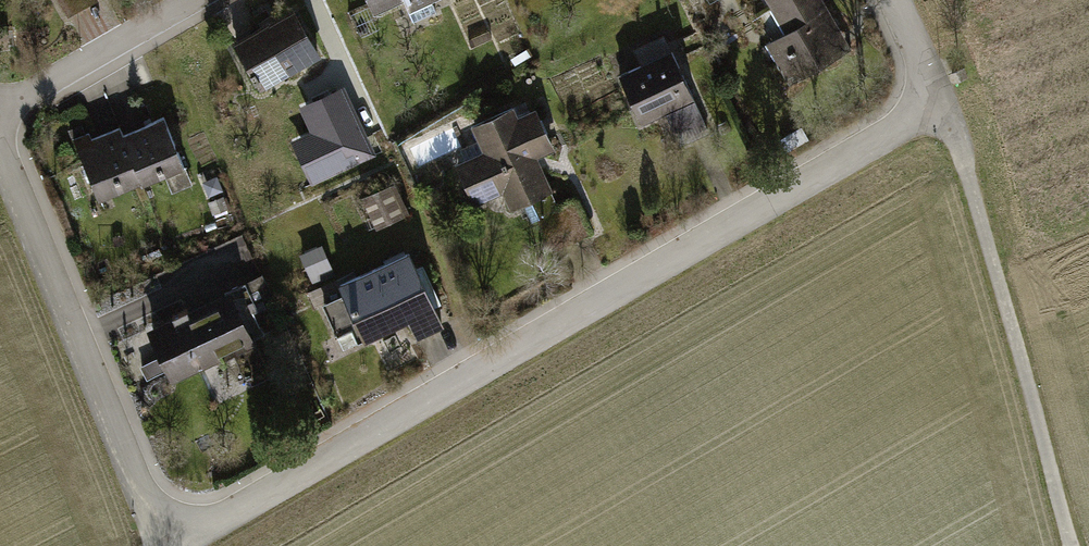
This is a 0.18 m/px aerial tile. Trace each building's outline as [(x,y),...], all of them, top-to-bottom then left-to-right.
[(67,14),(92,0),(59,0),(67,14)] [(374,9),(395,0),(370,0),(374,9)] [(407,0),(404,1),(413,20),(435,10),(431,0),(407,0)] [(791,83),(839,56),(830,41),(839,36),(835,30),(837,28),(821,0),(768,0),(786,32),(789,36),(785,38),(791,48),(776,57),(791,83)] [(262,28),(236,43),(253,72),(250,74),(255,82),(260,80),(259,78),(281,66),(285,72),(317,54),(293,12),(263,29),(262,28)] [(849,49),(837,28),(835,30),(839,36),(830,41),(839,56),(849,49)] [(767,43),(776,57),(791,48),(785,38),(789,36),(786,32),(767,43)] [(672,52),(620,75),(641,123),(673,108),(687,137),(707,128),(672,52)] [(340,91),(305,107),(318,133),(308,138),(324,172),(368,152),(340,91)] [(458,165),(475,202),(490,195),(494,183),(505,178),(510,190),(506,193),(512,207),(526,201),(530,211),(528,212),(532,221),(539,218),(552,248),(590,231),(576,200),(557,208),(533,157),(552,148),(535,112),(516,120),(512,110),(475,126),(481,139),(460,149),(466,162),(458,165)] [(164,117),(122,134),(141,181),(142,184),(166,174),(172,190),(190,183),(183,167),(184,166),(164,117)] [(97,199),(141,181),(122,134),(118,126),(90,138),(88,132),(84,134),(80,125),(69,130),(97,199)] [(805,140),(798,129),(780,139),(787,150),(805,140)] [(313,178),(324,172),(308,138),(297,143),(313,178)] [(504,189),(506,193),(510,190),(505,178),(494,183),(490,195),(504,189)] [(404,216),(389,185),(361,198),(377,229),(404,216)] [(315,282),(333,275),(322,246),(304,253),(315,282)] [(409,253),(339,285),(344,295),(324,304),(338,335),(358,326),(361,332),(405,312),(416,335),(441,324),(409,253)] [(225,291),(227,295),(238,319),(252,312),(253,313),(276,302),(263,274),(225,291)] [(238,319),(227,295),(189,313),(187,309),(172,315),(174,319),(153,329),(175,377),(220,357),(222,361),(236,354),(247,378),(249,377),(252,383),(270,375),(267,370),(268,369),(255,340),(263,336),(253,313),(252,312),(238,319)] [(148,379),(168,370),(162,357),(142,367),(148,379)]
